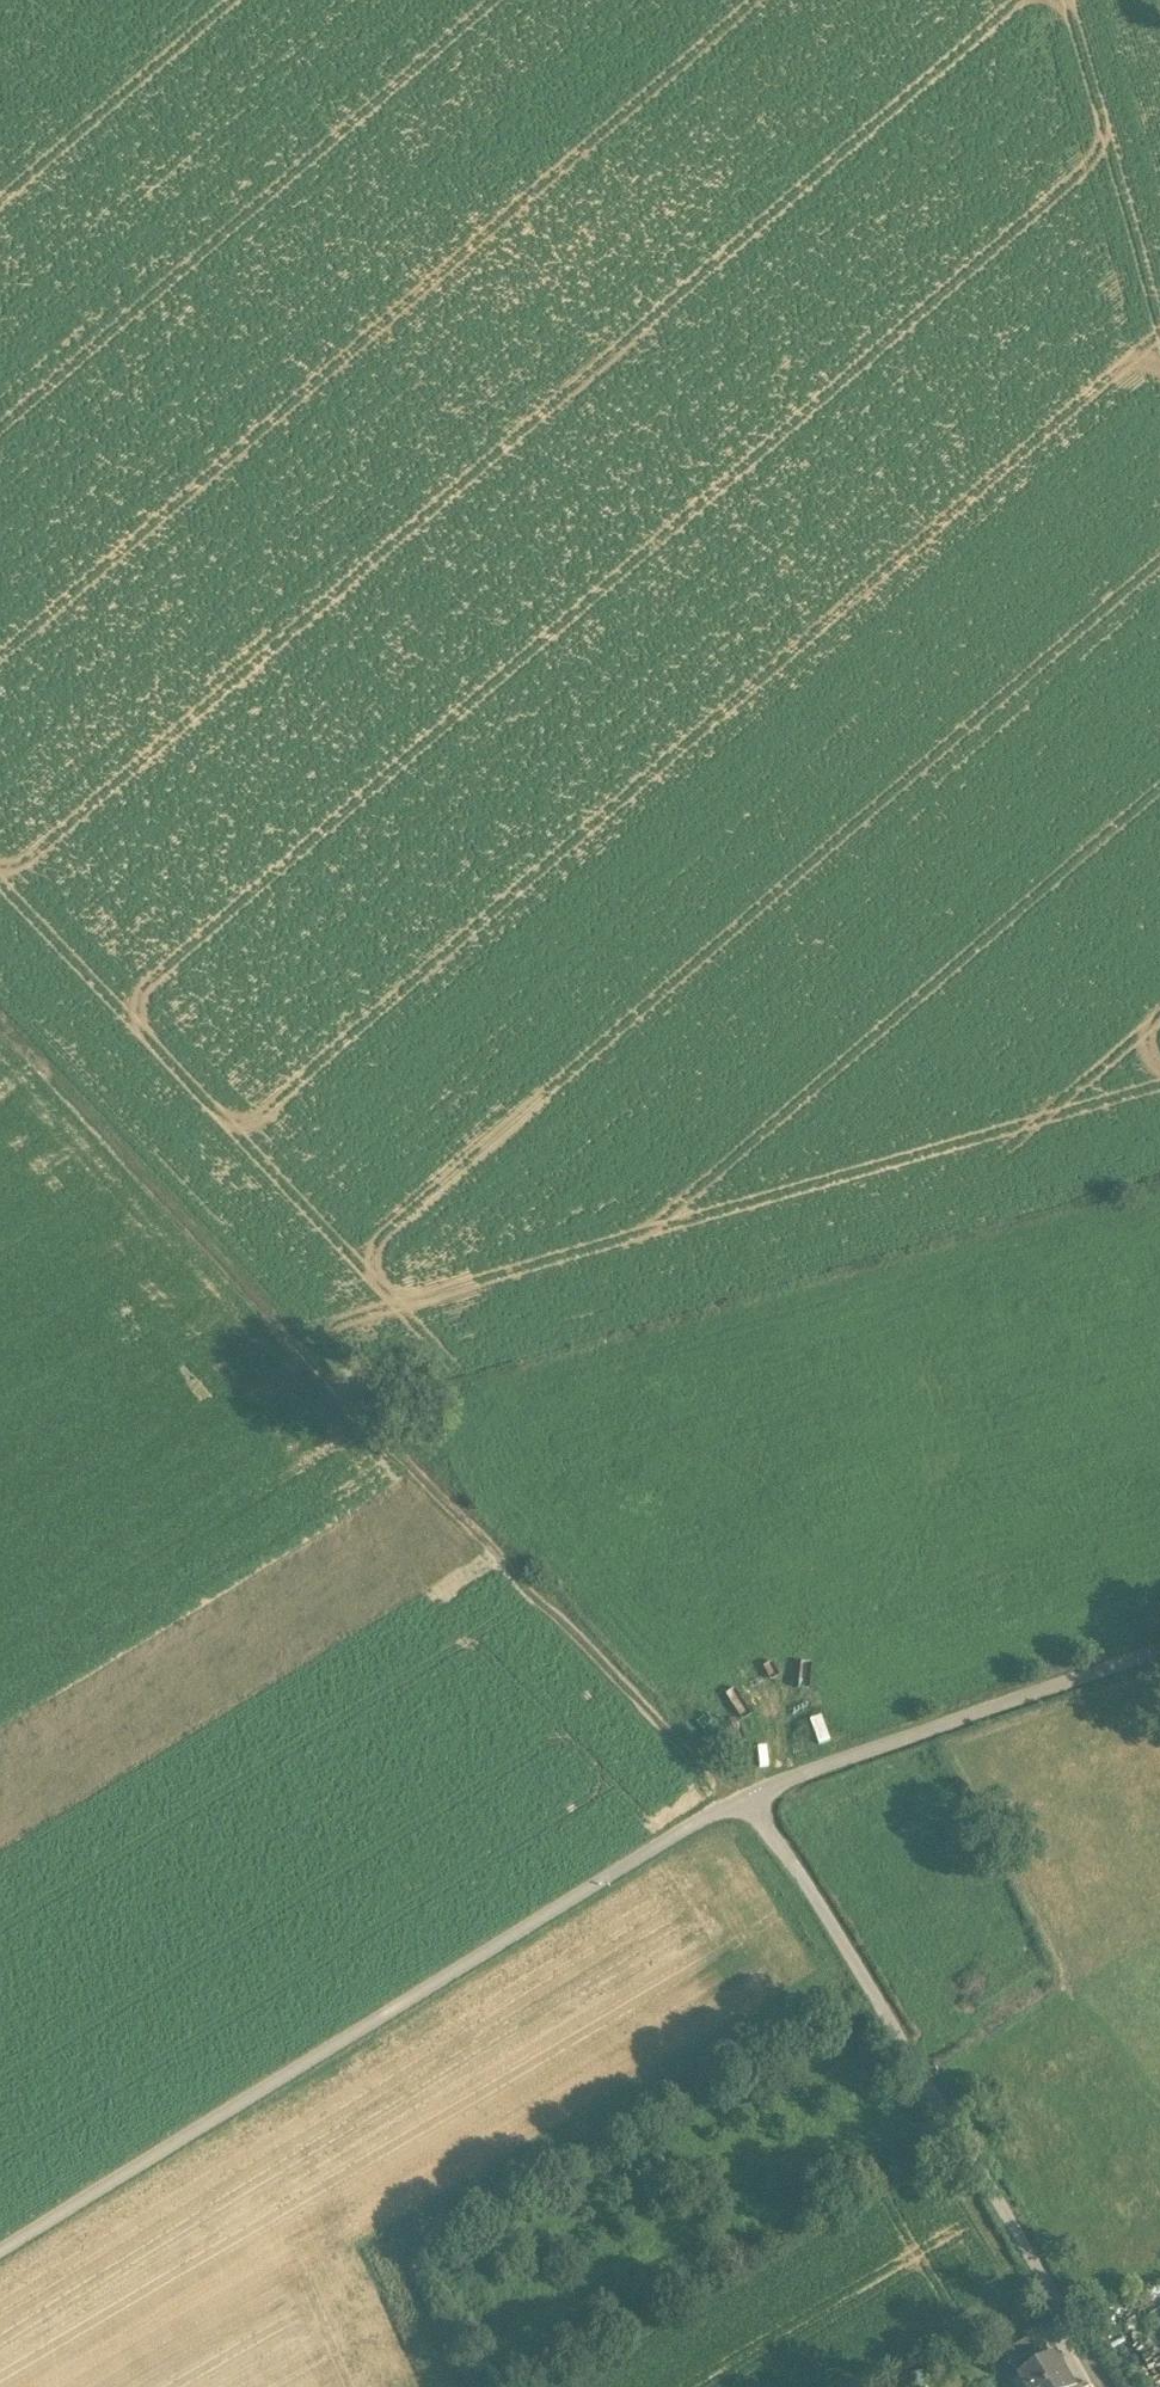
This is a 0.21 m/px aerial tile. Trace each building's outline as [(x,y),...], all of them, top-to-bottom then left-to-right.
[(1032,2341),(1008,2354),(1020,2377),(1044,2364),(1032,2341)] [(1020,2377),(1025,2386),(1075,2386),(1059,2356),(1044,2364),(1020,2377)]
